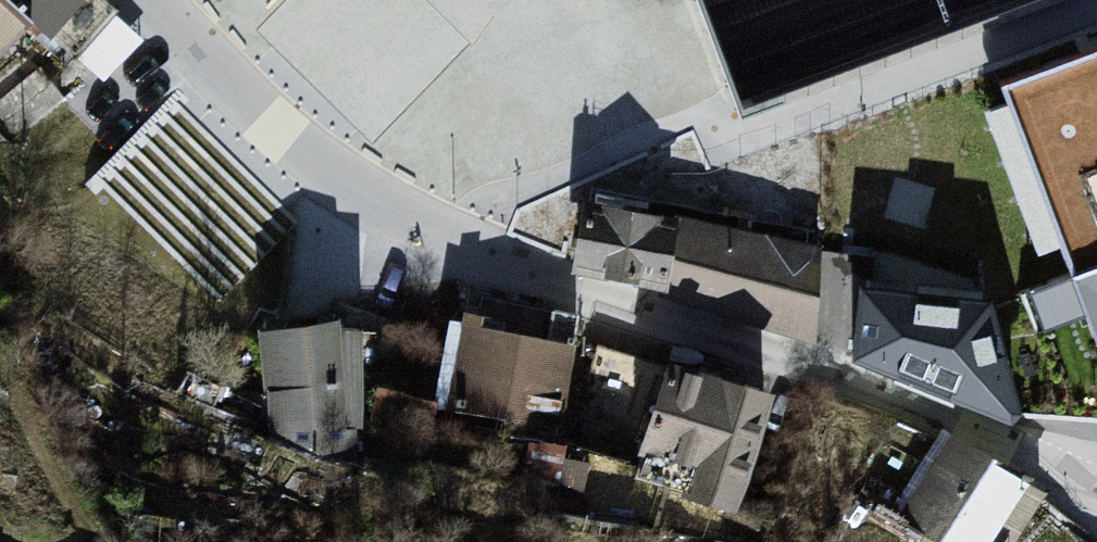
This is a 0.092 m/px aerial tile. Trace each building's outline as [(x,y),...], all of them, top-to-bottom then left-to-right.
[(29,22),(4,0),(0,0),(0,54),(29,22)] [(29,22),(74,55),(115,10),(103,0),(4,0),(29,22)] [(1037,241),(1068,232),(1096,327),(1096,39),(986,72),(1037,241)] [(827,259),(591,209),(589,267),(813,339),(827,259)] [(339,305),(392,321),(410,264),(357,248),(339,305)] [(1049,324),(1090,309),(1074,265),(1033,280),(1049,324)] [(989,305),(868,292),(868,358),(1025,424),(989,305)] [(363,332),(282,338),(289,425),(363,420),(363,332)] [(574,352),(468,335),(456,410),(562,427),(574,352)] [(770,397),(671,367),(646,451),(745,480),(770,397)] [(920,510),(968,541),(989,541),(1024,490),(962,449),(920,510)]
